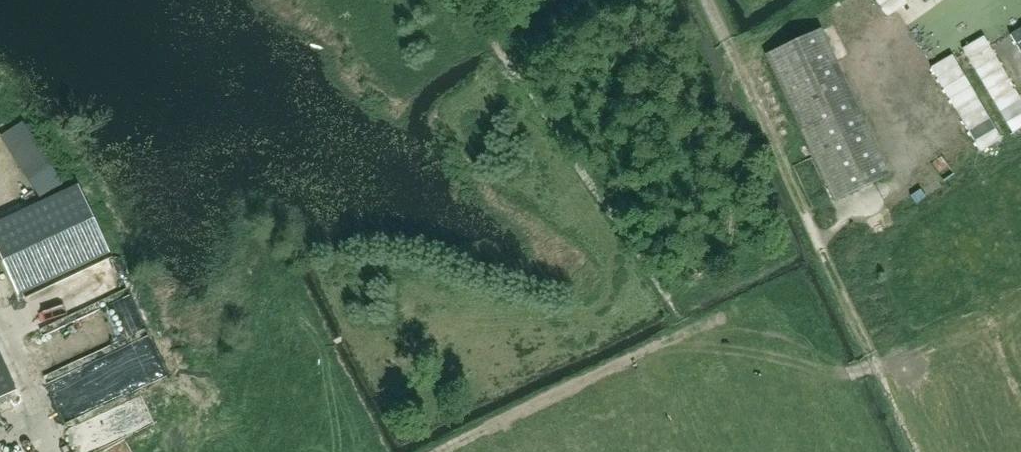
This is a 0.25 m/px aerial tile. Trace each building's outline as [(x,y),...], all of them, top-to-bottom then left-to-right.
[(1009,34),(1020,56),(1020,27),(1009,34)] [(765,53),(834,200),(888,175),(820,28),(765,53)] [(959,50),(1011,140),(1020,134),(1020,107),(981,37),(959,50)] [(889,74),(905,64),(894,47),(878,57),(889,74)] [(953,57),(928,71),(978,157),(1003,143),(953,57)] [(2,135),(41,197),(0,216),(0,251),(16,286),(104,242),(77,184),(68,188),(66,189),(23,122),(2,135)] [(19,314),(45,362),(48,362),(85,342),(100,339),(120,328),(117,328),(132,321),(119,298),(114,301),(79,308),(114,289),(112,280),(106,269),(91,272),(75,281),(66,283),(48,292),(16,299),(19,314)] [(91,383),(156,355),(145,331),(63,367),(81,409),(99,401),(91,383)] [(16,390),(0,357),(0,397),(16,390)]
